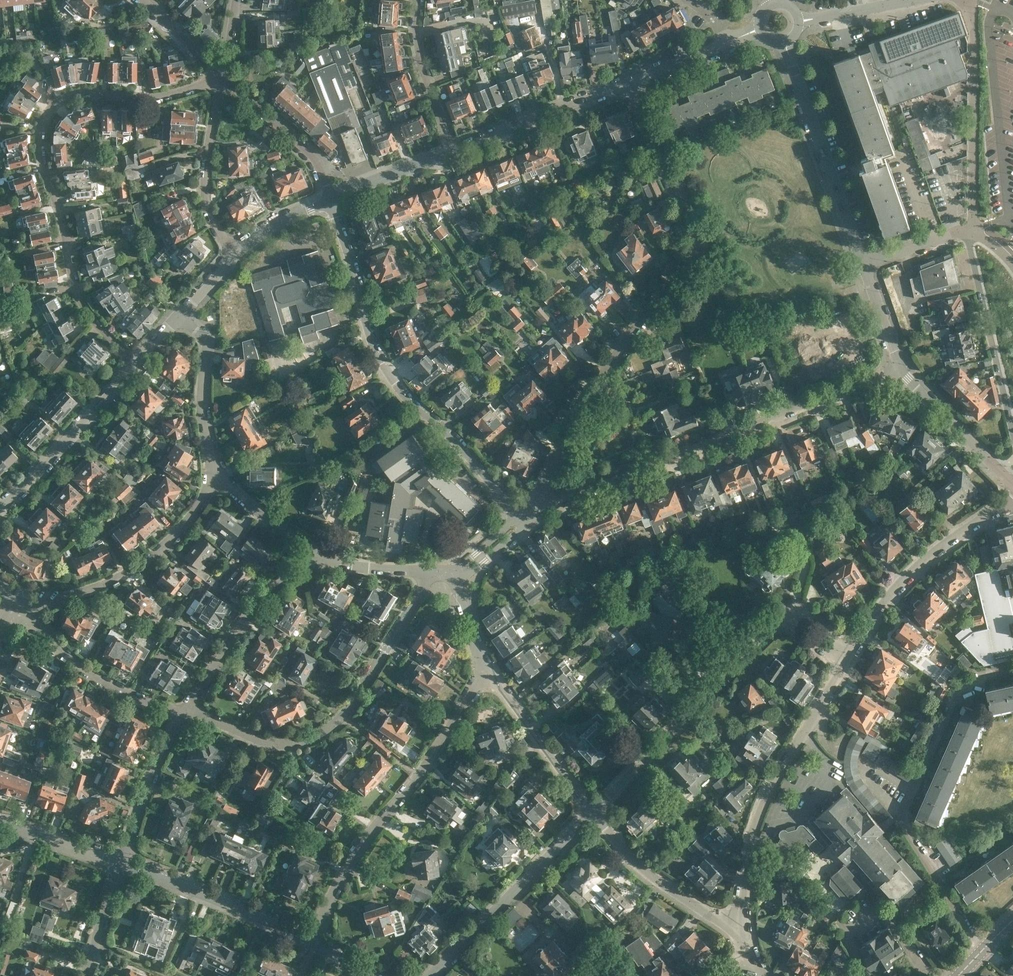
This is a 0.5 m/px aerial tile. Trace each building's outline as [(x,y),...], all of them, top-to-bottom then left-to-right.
[(88,0),(70,0),(70,1),(76,6),(74,8),(78,11),(88,0)] [(78,11),(82,15),(83,13),(89,19),(91,16),(94,19),(110,16),(112,14),(102,5),(102,4),(97,0),(88,0),(78,11)] [(187,16),(192,11),(198,17),(207,8),(201,2),(202,0),(185,0),(178,7),(187,16)] [(399,13),(399,8),(402,8),(403,2),(400,2),(400,1),(383,0),(381,0),(380,12),(399,13)] [(522,16),(538,13),(536,0),(533,1),(533,0),(532,0),(524,1),(525,2),(510,5),(505,6),(500,7),(505,19),(522,16)] [(553,10),(552,0),(541,0),(545,25),(548,25),(549,35),(556,35),(553,10)] [(553,10),(563,8),(561,0),(552,0),(553,10)] [(452,16),(451,9),(450,6),(444,7),(446,17),(452,16)] [(451,9),(452,16),(466,13),(465,6),(451,9)] [(499,7),(476,11),(477,18),(501,13),(499,7)] [(399,13),(380,12),(380,14),(373,13),(373,9),(367,8),(366,18),(380,18),(380,25),(398,26),(398,24),(401,24),(402,19),(399,19),(399,13)] [(677,12),(675,8),(664,14),(672,29),(672,30),(676,28),(677,30),(685,26),(683,24),(687,22),(680,10),(677,12)] [(197,36),(210,48),(213,51),(216,47),(214,44),(220,38),(208,25),(210,23),(212,12),(209,9),(197,20),(205,28),(197,36)] [(620,30),(617,13),(616,11),(610,12),(614,32),(620,30)] [(886,236),(911,227),(910,226),(911,226),(889,163),(889,164),(888,162),(888,163),(884,154),(895,150),(894,149),(895,149),(874,90),(884,86),(891,105),(967,78),(968,72),(959,48),(968,45),(968,39),(959,13),(948,17),(948,16),(869,44),(871,51),(860,55),(859,54),(835,63),(835,64),(835,65),(868,159),(864,160),(867,170),(863,171),(863,173),(885,235),(886,235),(886,236)] [(661,35),(672,29),(664,14),(663,14),(653,20),(661,35)] [(305,29),(319,31),(321,17),(307,15),(305,29)] [(581,22),(583,36),(590,35),(587,15),(580,16),(581,22)] [(509,30),(520,26),(524,24),(522,16),(505,19),(509,30)] [(259,20),(260,34),(276,32),(276,26),(281,25),(280,21),(276,20),(276,19),(259,20)] [(643,26),(651,41),(661,35),(653,20),(643,25),(643,26)] [(140,21),(128,23),(129,29),(141,27),(140,21)] [(584,42),(583,36),(581,22),(572,23),(575,44),(584,42)] [(520,26),(509,30),(510,32),(516,46),(517,46),(520,53),(519,54),(521,59),(524,57),(525,57),(523,52),(525,51),(519,33),(522,31),(520,26)] [(525,51),(544,43),(537,26),(522,31),(519,33),(525,51)] [(652,41),(651,41),(643,26),(633,32),(641,47),(652,41)] [(439,46),(464,40),(461,27),(436,33),(439,46)] [(381,46),(400,44),(400,42),(403,42),(402,36),(399,37),(398,31),(380,34),(381,46)] [(263,33),(260,34),(261,46),(285,45),(284,38),(281,38),(281,32),(276,32),(263,33)] [(511,48),(516,46),(510,32),(502,35),(506,46),(510,45),(511,48)] [(630,53),(639,48),(631,33),(623,38),(627,45),(626,46),(630,53)] [(100,35),(101,46),(101,48),(111,47),(110,34),(100,35)] [(606,61),(606,63),(619,61),(615,37),(610,38),(610,40),(603,41),(606,61)] [(302,40),(289,42),(290,50),(303,47),(302,40)] [(331,46),(356,110),(366,106),(349,63),(353,61),(345,40),(331,46)] [(464,40),(439,46),(442,58),(462,54),(460,45),(465,44),(464,40)] [(606,61),(603,41),(595,42),(595,40),(590,41),(593,65),(606,63),(606,61)] [(383,58),(402,56),(402,54),(405,54),(404,48),(401,49),(400,44),(381,46),(383,58)] [(570,45),(559,47),(563,76),(564,76),(564,78),(571,77),(571,75),(574,74),(571,57),(570,45)] [(355,110),(356,110),(331,46),(305,56),(310,69),(312,75),(335,133),(334,133),(335,135),(336,135),(335,135),(341,132),(354,164),(369,158),(357,127),(361,125),(355,110)] [(36,47),(19,51),(23,62),(39,58),(36,47)] [(482,69),(484,68),(498,62),(504,60),(513,56),(510,48),(480,60),(482,69)] [(585,76),(582,56),(585,55),(584,49),(570,51),(571,57),(574,74),(576,74),(577,78),(585,76)] [(67,68),(66,64),(54,67),(50,55),(44,57),(43,53),(42,53),(47,73),(52,71),(53,75),(48,76),(51,87),(57,86),(58,87),(64,85),(65,83),(65,82),(69,82),(68,78),(67,68)] [(535,53),(528,56),(530,62),(537,59),(546,82),(553,79),(552,76),(554,75),(549,62),(547,63),(543,53),(536,56),(535,53)] [(170,65),(161,66),(164,82),(173,80),(173,77),(182,75),(180,66),(183,66),(182,61),(178,61),(177,54),(170,56),(172,63),(169,63),(170,65)] [(462,54),(442,58),(445,71),(459,68),(459,67),(465,65),(463,54),(462,54)] [(402,56),(383,58),(385,71),(404,68),(403,66),(407,66),(406,60),(403,61),(402,56)] [(516,65),(513,56),(504,60),(505,64),(506,64),(508,68),(510,73),(512,80),(519,95),(523,94),(525,95),(529,93),(530,92),(529,91),(530,91),(523,74),(519,76),(515,66),(516,65)] [(68,78),(69,82),(70,83),(77,82),(78,81),(78,80),(82,80),(82,79),(82,77),(82,62),(82,57),(65,60),(66,64),(67,68),(68,78)] [(82,79),(82,80),(85,79),(85,80),(86,82),(93,82),(94,80),(98,62),(88,62),(87,57),(82,57),(82,62),(82,77),(82,79)] [(524,57),(521,59),(527,73),(529,72),(534,87),(534,86),(535,88),(538,89),(545,86),(547,84),(546,82),(537,59),(530,62),(527,63),(524,57)] [(135,82),(136,80),(136,62),(136,58),(122,58),(122,63),(122,80),(126,80),(127,82),(135,82)] [(307,65),(301,60),(292,69),(298,74),(307,65)] [(465,65),(468,72),(480,67),(477,60),(465,65)] [(502,71),(508,68),(506,64),(505,64),(504,60),(498,62),(500,68),(501,67),(502,71)] [(122,80),(122,63),(108,63),(108,81),(110,82),(117,82),(118,80),(122,80)] [(165,84),(164,82),(161,66),(147,69),(151,87),(152,88),(158,87),(160,86),(159,85),(165,84)] [(754,72),(762,94),(775,89),(767,67),(754,72)] [(482,69),(479,70),(483,80),(493,106),(496,105),(498,106),(502,104),(503,102),(504,101),(497,84),(492,87),(486,72),(485,72),(484,68),(482,69)] [(308,81),(312,75),(310,69),(303,77),(308,81)] [(742,80),(748,96),(750,102),(764,96),(762,94),(754,72),(752,73),(753,76),(742,80)] [(21,79),(25,83),(16,94),(31,105),(33,102),(37,101),(40,96),(40,94),(30,86),(35,80),(26,73),(21,79)] [(392,92),(411,85),(408,80),(411,79),(409,73),(406,75),(406,73),(388,80),(390,87),(383,90),(380,91),(382,97),(386,96),(393,93),(392,92)] [(512,80),(510,73),(504,75),(507,81),(501,83),(508,100),(510,101),(514,99),(514,98),(514,97),(519,95),(512,80)] [(728,80),(736,101),(748,96),(742,80),(740,75),(728,80)] [(283,109),(296,94),(299,91),(283,76),(277,83),(284,89),(274,100),(283,109)] [(483,80),(477,82),(480,91),(475,93),(482,110),(484,111),(488,110),(488,108),(493,106),(483,80)] [(737,104),(736,101),(728,80),(726,81),(727,84),(716,88),(724,109),(737,104)] [(452,81),(447,83),(451,94),(453,99),(447,102),(454,120),(455,119),(457,125),(463,122),(461,117),(465,115),(453,84),(452,81)] [(453,84),(465,115),(470,113),(471,116),(477,114),(476,111),(477,111),(470,93),(464,95),(459,82),(453,84)] [(392,92),(393,93),(397,104),(415,97),(415,95),(417,94),(415,89),(413,90),(411,85),(392,92)] [(701,90),(710,111),(711,114),(724,109),(716,88),(705,92),(703,89),(701,90)] [(692,100),(698,116),(710,111),(701,90),(689,95),(691,101),(692,100)] [(377,105),(384,102),(382,97),(380,91),(372,94),(377,105)] [(31,105),(16,94),(16,95),(9,109),(25,117),(26,117),(30,110),(29,108),(31,105)] [(292,116),(305,102),(296,94),(283,109),(292,116)] [(407,110),(419,105),(416,99),(405,104),(406,108),(407,110)] [(677,103),(685,124),(686,127),(700,122),(698,116),(692,100),(691,101),(680,105),(679,102),(677,103)] [(301,124),(314,109),(305,102),(292,116),(301,124)] [(673,129),(685,124),(677,103),(664,108),(673,129)] [(76,130),(77,131),(80,127),(78,121),(93,117),(90,108),(81,111),(81,110),(79,108),(73,111),(72,112),(69,113),(62,120),(76,130)] [(116,136),(116,109),(103,109),(102,110),(102,133),(110,133),(110,136),(116,136)] [(129,109),(116,109),(116,136),(123,136),(123,133),(130,133),(130,111),(129,109)] [(310,132),(323,117),(314,109),(301,124),(310,132)] [(163,118),(163,125),(195,128),(196,124),(198,122),(198,115),(197,113),(172,111),(172,119),(163,118)] [(379,111),(374,113),(378,124),(388,151),(399,147),(393,130),(387,132),(379,111)] [(637,133),(628,112),(618,116),(619,117),(608,122),(609,124),(604,127),(608,134),(612,132),(617,143),(625,140),(625,138),(637,133)] [(374,113),(369,115),(371,119),(370,119),(372,123),(370,124),(368,127),(373,138),(372,138),(378,155),(388,151),(378,124),(374,113)] [(422,115),(411,120),(418,137),(423,135),(424,139),(430,137),(428,133),(429,133),(422,115)] [(327,131),(328,133),(332,129),(327,125),(329,123),(325,119),(323,117),(310,132),(314,135),(312,138),(317,143),(327,131)] [(906,122),(924,172),(933,168),(928,155),(915,118),(906,122)] [(76,130),(62,120),(59,121),(56,126),(56,128),(57,128),(54,132),(67,140),(69,142),(73,136),(76,139),(79,133),(77,131),(76,130)] [(411,120),(399,124),(406,142),(408,141),(409,145),(414,143),(413,139),(418,137),(411,120)] [(147,132),(147,123),(136,123),(136,132),(147,132)] [(194,143),(197,141),(197,133),(195,131),(195,128),(163,125),(162,133),(162,140),(194,143)] [(580,162),(598,154),(588,130),(565,140),(568,148),(573,146),(577,156),(578,156),(580,162)] [(332,136),(328,133),(327,131),(317,143),(333,156),(335,156),(338,153),(338,151),(335,148),(338,144),(335,141),(337,139),(336,135),(335,135),(334,133),(332,136)] [(57,162),(66,161),(64,143),(67,140),(54,132),(54,140),(54,143),(53,145),(53,153),(54,153),(55,153),(57,162)] [(10,152),(24,149),(26,148),(25,143),(27,143),(28,141),(28,135),(27,134),(6,139),(6,140),(3,141),(2,142),(3,147),(5,147),(8,147),(10,152)] [(274,146),(266,138),(260,144),(269,152),(274,146)] [(603,149),(609,146),(606,139),(600,142),(603,149)] [(560,164),(552,143),(547,145),(545,144),(542,146),(542,147),(541,148),(547,164),(554,162),(555,166),(557,166),(560,165),(560,164)] [(231,161),(249,160),(248,146),(230,147),(231,161)] [(550,171),(547,164),(541,148),(530,152),(538,174),(539,175),(550,171)] [(24,149),(10,152),(6,153),(8,159),(4,160),(6,167),(10,166),(10,167),(27,163),(29,160),(27,153),(25,152),(24,149)] [(149,150),(137,153),(139,163),(152,159),(149,150)] [(646,150),(632,155),(634,160),(648,155),(646,150)] [(99,158),(92,151),(91,151),(89,151),(87,153),(87,155),(88,156),(88,155),(97,164),(99,164),(99,158)] [(529,152),(527,151),(524,153),(524,154),(518,156),(527,178),(538,174),(530,152),(529,152)] [(123,169),(136,165),(136,152),(120,155),(123,169)] [(86,164),(97,164),(88,155),(88,156),(82,163),(82,165),(86,164)] [(521,180),(513,158),(507,161),(506,160),(503,161),(503,162),(502,163),(508,179),(514,177),(516,182),(521,180)] [(249,160),(231,161),(232,175),(250,173),(249,160)] [(124,171),(126,178),(127,180),(139,177),(138,173),(145,171),(144,170),(155,166),(153,161),(143,164),(142,163),(136,165),(123,169),(124,171)] [(160,183),(182,176),(177,162),(149,171),(151,177),(154,176),(156,183),(160,182),(160,183)] [(500,163),(499,162),(496,164),(496,165),(490,167),(496,182),(499,190),(510,186),(508,179),(502,163),(500,163)] [(618,178),(629,174),(626,167),(615,172),(618,178)] [(71,184),(92,182),(91,175),(89,176),(88,168),(64,172),(63,172),(63,173),(66,179),(68,181),(68,183),(70,185),(71,184)] [(286,168),(274,173),(276,179),(275,179),(282,196),(295,191),(288,174),(286,168)] [(288,174),(295,191),(308,186),(301,168),(288,174)] [(493,190),(485,169),(479,172),(478,171),(475,172),(475,173),(473,174),(482,194),(493,190)] [(562,181),(569,179),(566,170),(559,173),(562,181)] [(18,193),(37,187),(33,175),(31,174),(14,179),(9,181),(9,182),(11,188),(12,189),(16,188),(18,193)] [(473,174),(463,178),(470,198),(482,194),(473,174)] [(651,201),(663,196),(656,179),(652,181),(649,174),(641,178),(651,201)] [(612,186),(618,183),(613,175),(608,178),(612,186)] [(470,198),(463,178),(461,179),(460,178),(457,179),(457,180),(451,182),(459,204),(471,199),(470,198)] [(92,182),(71,184),(72,187),(71,190),(72,197),(75,198),(96,196),(95,189),(97,189),(97,182),(92,182)] [(435,189),(441,206),(452,201),(446,184),(440,187),(439,186),(436,187),(436,188),(435,189)] [(235,185),(231,188),(225,194),(229,198),(234,192),(238,190),(235,185)] [(37,187),(18,193),(22,205),(25,204),(27,210),(40,206),(38,201),(39,200),(40,198),(37,187)] [(442,208),(441,206),(435,189),(433,189),(432,189),(429,190),(429,191),(423,193),(430,212),(442,208)] [(265,190),(260,192),(264,199),(269,196),(265,190)] [(241,198),(250,213),(262,206),(253,191),(241,198)] [(516,195),(521,204),(525,202),(520,193),(516,195)] [(406,199),(413,216),(424,212),(418,194),(412,197),(411,196),(408,197),(408,198),(406,199)] [(517,206),(521,204),(516,195),(512,197),(517,206)] [(121,197),(116,198),(117,205),(131,204),(130,196),(121,197)] [(633,210),(645,205),(641,196),(629,202),(633,210)] [(167,226),(188,214),(189,214),(185,206),(186,206),(187,203),(184,199),(182,199),(175,203),(173,198),(165,202),(168,206),(159,211),(163,219),(161,221),(164,227),(166,225),(167,226)] [(250,213),(241,198),(229,205),(238,221),(250,213)] [(406,199),(395,203),(402,220),(403,225),(409,222),(410,226),(416,224),(413,216),(406,199)] [(137,216),(147,211),(144,203),(133,209),(137,216)] [(402,220),(395,203),(393,204),(392,203),(390,204),(390,205),(384,208),(390,225),(395,223),(396,227),(403,225),(402,220)] [(663,205),(645,215),(643,210),(636,214),(643,228),(650,225),(654,232),(672,222),(663,205)] [(0,209),(0,216),(9,214),(7,207),(0,209)] [(97,220),(100,219),(102,219),(99,207),(76,211),(78,224),(97,220)] [(465,218),(470,226),(474,223),(464,208),(463,208),(460,210),(465,218)] [(30,230),(48,225),(46,213),(44,212),(27,216),(30,230)] [(364,236),(379,230),(374,217),(372,218),(370,213),(367,214),(366,213),(359,215),(360,217),(357,218),(364,236)] [(188,214),(167,226),(167,228),(160,232),(166,244),(174,240),(174,241),(180,238),(187,234),(187,233),(194,229),(190,223),(192,222),(188,214)] [(562,228),(567,225),(562,216),(557,218),(562,228)] [(470,226),(465,218),(458,222),(472,243),(479,238),(470,226)] [(80,236),(99,232),(102,231),(100,219),(97,220),(78,224),(80,236)] [(381,229),(382,230),(387,228),(384,220),(378,222),(381,229)] [(557,230),(561,228),(557,221),(553,223),(557,230)] [(48,225),(30,230),(33,243),(50,239),(51,237),(48,225)] [(134,232),(135,232),(133,225),(122,228),(123,234),(128,233),(134,232)] [(438,228),(445,237),(448,234),(442,225),(438,228)] [(9,235),(7,226),(0,228),(0,234),(1,237),(9,235)] [(441,239),(445,237),(438,228),(434,231),(438,235),(441,239)] [(642,240),(648,236),(643,228),(637,231),(642,240)] [(379,230),(364,236),(363,236),(368,249),(386,242),(382,230),(381,229),(379,230)] [(532,229),(524,235),(534,249),(542,244),(532,229)] [(134,232),(128,233),(129,240),(133,239),(135,248),(142,246),(138,231),(135,232),(134,232)] [(626,239),(629,243),(630,244),(619,252),(624,259),(619,262),(625,271),(630,267),(632,270),(651,257),(650,256),(651,255),(643,245),(642,246),(633,234),(626,239)] [(405,238),(400,241),(400,242),(406,250),(411,246),(405,238)] [(181,247),(179,249),(178,248),(170,256),(188,270),(196,260),(197,261),(200,260),(203,256),(203,253),(206,249),(203,246),(202,243),(199,240),(195,240),(192,244),(191,243),(190,245),(189,245),(185,250),(181,247)] [(173,243),(162,255),(158,259),(162,264),(170,256),(178,248),(173,243)] [(52,250),(47,251),(46,245),(26,250),(27,256),(35,254),(37,268),(56,264),(54,252),(52,250)] [(88,263),(110,256),(110,255),(114,254),(112,247),(104,250),(102,246),(93,250),(91,245),(84,248),(85,252),(84,253),(88,263)] [(374,269),(395,260),(390,248),(369,256),(374,269)] [(341,323),(318,249),(287,259),(289,266),(282,269),(281,265),(250,274),(265,325),(270,341),(287,336),(283,325),(287,324),(282,308),(297,304),(304,325),(300,327),(305,344),(320,339),(318,330),(341,323)] [(914,297),(926,294),(957,287),(956,283),(960,282),(952,250),(919,263),(922,276),(910,279),(914,297)] [(409,254),(406,256),(413,266),(417,263),(409,254)] [(503,255),(495,260),(502,270),(509,265),(503,255)] [(110,256),(88,263),(87,264),(90,272),(91,272),(92,275),(96,273),(97,276),(111,272),(109,265),(113,264),(110,256)] [(439,273),(448,266),(442,259),(440,261),(436,256),(430,260),(439,273)] [(535,266),(527,257),(521,262),(528,271),(535,266)] [(400,258),(395,260),(374,269),(379,281),(389,277),(391,283),(407,276),(400,259),(400,258)] [(578,267),(584,274),(587,271),(588,270),(583,264),(578,258),(569,266),(573,272),(578,267)] [(37,268),(27,270),(28,278),(39,276),(40,282),(57,278),(58,276),(56,264),(37,268)] [(480,283),(486,278),(479,268),(473,272),(480,283)] [(123,292),(126,289),(128,288),(126,287),(123,282),(122,281),(125,280),(123,277),(124,276),(122,273),(108,278),(112,284),(105,288),(103,286),(96,291),(98,294),(97,295),(102,302),(103,302),(105,304),(123,292)] [(154,290),(155,288),(162,281),(155,274),(146,283),(154,290)] [(491,282),(487,285),(491,290),(492,288),(496,292),(505,284),(499,277),(496,279),(491,283),(491,282)] [(425,278),(416,282),(418,287),(428,284),(425,278)] [(601,295),(609,305),(613,301),(613,302),(614,301),(616,303),(618,303),(621,300),(621,298),(620,296),(621,296),(613,288),(615,286),(609,279),(608,281),(607,280),(600,286),(593,278),(590,282),(592,284),(591,284),(592,284),(601,295)] [(9,279),(0,280),(2,288),(10,287),(9,279)] [(561,283),(551,292),(556,297),(565,288),(561,283)] [(26,284),(13,288),(16,297),(28,294),(26,284)] [(592,284),(579,296),(578,297),(591,312),(594,310),(599,315),(599,314),(601,316),(603,316),(607,313),(607,312),(605,309),(606,309),(605,308),(609,305),(601,295),(592,284)] [(430,291),(428,286),(414,292),(418,303),(427,300),(425,293),(430,291)] [(123,292),(105,304),(109,311),(110,311),(113,315),(118,312),(118,313),(121,311),(125,317),(127,315),(129,317),(132,312),(136,308),(135,308),(131,302),(134,300),(126,289),(123,292)] [(546,294),(552,301),(556,297),(551,292),(550,291),(546,294)] [(546,294),(542,297),(548,304),(552,301),(546,294)] [(48,322),(63,314),(60,307),(62,306),(57,296),(48,301),(45,295),(32,302),(35,308),(40,306),(48,322)] [(943,311),(963,307),(961,299),(960,299),(959,295),(940,299),(943,311)] [(929,308),(936,306),(934,299),(927,301),(929,308)] [(445,313),(451,308),(447,303),(441,309),(445,313)] [(132,312),(149,327),(152,324),(152,323),(161,313),(155,307),(152,311),(145,304),(139,310),(136,308),(132,312)] [(502,305),(497,308),(511,324),(515,320),(502,305)] [(517,320),(520,317),(523,315),(515,306),(509,311),(517,320)] [(540,307),(536,312),(547,324),(552,320),(540,307)] [(938,312),(941,325),(946,324),(946,323),(964,319),(963,315),(964,314),(963,307),(943,311),(938,312)] [(451,308),(445,313),(449,318),(455,313),(451,308)] [(569,319),(569,320),(584,336),(590,331),(590,330),(594,326),(580,311),(575,315),(571,311),(566,316),(569,319)] [(146,331),(149,327),(132,312),(129,317),(127,315),(125,317),(118,324),(124,329),(127,326),(134,332),(133,332),(133,335),(136,337),(138,337),(139,336),(140,337),(145,330),(146,331)] [(67,321),(63,314),(48,322),(54,332),(49,335),(55,346),(68,339),(65,333),(74,329),(69,320),(67,321)] [(520,318),(516,321),(521,327),(525,324),(520,318)] [(397,339),(415,332),(427,327),(424,322),(413,326),(410,319),(391,326),(391,327),(387,329),(390,336),(395,334),(397,339)] [(584,336),(569,320),(563,325),(560,321),(555,325),(573,345),(577,342),(584,336)] [(516,321),(512,324),(518,331),(521,327),(516,321)] [(466,327),(470,331),(476,326),(472,322),(466,327)] [(966,330),(964,324),(957,326),(958,332),(951,333),(949,327),(936,330),(933,331),(934,338),(938,338),(945,336),(948,347),(974,341),(973,334),(969,333),(968,329),(966,330)] [(415,332),(397,339),(399,344),(394,346),(397,353),(401,352),(402,352),(420,345),(415,332)] [(434,350),(446,340),(442,334),(429,344),(434,350)] [(540,349),(558,369),(559,369),(562,369),(564,367),(564,364),(569,360),(560,349),(563,347),(554,336),(540,349)] [(670,351),(685,345),(681,336),(666,341),(655,345),(662,360),(652,364),(654,369),(657,376),(670,371),(667,363),(673,361),(671,356),(672,356),(670,351)] [(732,351),(739,348),(733,336),(727,338),(732,351)] [(259,357),(260,359),(261,361),(266,359),(262,347),(259,337),(253,339),(257,351),(259,357)] [(104,359),(110,353),(94,338),(88,344),(85,342),(77,351),(79,353),(78,354),(88,363),(84,366),(91,372),(94,369),(95,369),(101,362),(102,363),(105,360),(104,359)] [(225,375),(224,380),(232,381),(233,376),(245,377),(245,367),(250,368),(251,361),(255,361),(260,359),(257,351),(256,351),(253,339),(241,343),(244,353),(246,354),(246,359),(239,358),(239,357),(232,356),(231,358),(225,358),(224,367),(222,369),(222,372),(224,374),(223,375),(225,375)] [(974,341),(948,347),(951,360),(945,361),(946,368),(959,365),(959,363),(966,361),(965,356),(974,354),(973,350),(976,348),(974,341)] [(486,347),(484,344),(480,348),(484,353),(488,349),(486,347)] [(262,347),(266,359),(272,357),(269,345),(262,347)] [(339,367),(356,358),(351,347),(341,351),(338,345),(326,350),(329,357),(334,355),(336,361),(334,363),(336,368),(339,367)] [(181,353),(177,349),(175,351),(174,350),(168,357),(166,355),(162,359),(165,362),(159,368),(157,371),(162,375),(165,372),(173,379),(188,362),(180,355),(181,353)] [(492,353),(497,360),(501,356),(496,349),(492,353)] [(540,349),(528,359),(533,364),(534,364),(548,379),(553,374),(555,375),(558,372),(558,370),(558,369),(540,349)] [(59,358),(52,352),(41,363),(48,369),(59,358)] [(493,363),(497,360),(492,353),(488,356),(493,363)] [(424,385),(447,366),(438,355),(433,359),(433,358),(431,360),(428,356),(416,366),(423,374),(422,375),(423,376),(419,379),(424,385)] [(48,370),(54,375),(55,376),(67,361),(61,356),(59,358),(48,370)] [(775,356),(770,358),(773,366),(779,364),(775,356)] [(344,378),(362,370),(363,366),(360,360),(356,358),(339,367),(344,378)] [(748,370),(758,393),(764,391),(766,394),(775,390),(772,384),(773,384),(773,383),(763,360),(747,367),(748,370)] [(955,395),(970,380),(966,376),(967,375),(960,368),(944,383),(948,387),(955,395)] [(645,381),(657,376),(654,369),(642,374),(645,381)] [(338,381),(344,392),(367,381),(362,370),(344,378),(338,381)] [(760,397),(758,393),(748,370),(730,378),(735,389),(734,390),(740,405),(760,397)] [(535,376),(542,384),(545,382),(538,374),(535,376)] [(48,381),(56,388),(62,381),(55,376),(54,375),(48,381)] [(980,389),(965,404),(978,418),(988,408),(986,406),(988,404),(983,399),(986,396),(985,394),(988,390),(990,390),(993,404),(1000,403),(994,377),(988,379),(989,385),(984,386),(980,389)] [(547,394),(534,379),(528,384),(524,380),(519,385),(534,402),(538,399),(540,401),(540,400),(542,402),(544,403),(548,399),(548,398),(546,395),(547,394)] [(970,380),(955,395),(965,404),(980,389),(970,380)] [(467,388),(463,382),(459,385),(459,384),(452,390),(447,390),(444,393),(443,397),(454,409),(459,405),(461,408),(463,405),(462,403),(472,394),(467,388)] [(172,390),(168,387),(163,383),(160,387),(169,395),(172,391),(175,394),(181,399),(185,394),(176,386),(175,387),(172,390)] [(492,389),(488,384),(481,390),(486,395),(492,389)] [(518,384),(504,395),(515,407),(516,408),(518,406),(525,413),(526,413),(528,415),(529,415),(533,412),(533,410),(532,408),(532,407),(530,405),(534,402),(518,384)] [(18,390),(29,399),(33,394),(23,385),(18,390)] [(153,409),(158,413),(163,407),(159,404),(164,398),(157,392),(155,394),(148,387),(145,391),(142,391),(139,394),(140,396),(139,397),(153,409)] [(64,389),(55,399),(68,411),(77,401),(64,389)] [(24,404),(29,399),(18,390),(14,395),(24,404)] [(284,394),(286,399),(293,395),(290,390),(284,394)] [(493,390),(488,394),(492,398),(497,394),(493,390)] [(184,401),(181,399),(175,394),(172,398),(181,406),(184,401)] [(361,408),(351,394),(341,401),(351,415),(347,418),(351,424),(353,423),(355,426),(354,427),(359,436),(372,427),(373,428),(374,427),(377,428),(377,425),(378,424),(378,423),(382,421),(376,412),(374,408),(373,408),(369,403),(361,408)] [(134,400),(134,403),(131,406),(145,419),(153,409),(139,397),(136,397),(134,400)] [(289,405),(294,402),(291,397),(286,400),(289,405)] [(68,411),(55,399),(45,409),(58,422),(68,411)] [(299,413),(304,410),(301,401),(295,403),(299,413)] [(482,428),(507,406),(504,402),(496,409),(490,403),(472,419),(472,422),(474,425),(477,425),(479,424),(482,428)] [(680,420),(676,408),(680,407),(678,403),(652,413),(659,430),(663,428),(666,437),(670,436),(672,437),(675,436),(676,433),(680,432),(679,431),(699,423),(695,414),(680,420)] [(235,431),(252,421),(257,418),(258,417),(251,406),(229,419),(231,423),(230,423),(235,431)] [(507,406),(482,428),(486,432),(482,435),(487,440),(490,437),(491,438),(505,426),(500,420),(503,416),(507,413),(512,419),(516,416),(507,406)] [(883,431),(892,409),(891,409),(890,411),(876,407),(875,408),(874,408),(872,409),(871,413),(872,415),(870,423),(871,423),(870,426),(878,428),(877,430),(883,431)] [(892,409),(883,431),(884,431),(895,436),(896,436),(905,414),(892,409)] [(907,415),(905,414),(896,436),(907,442),(917,423),(906,417),(907,415)] [(30,426),(43,438),(53,428),(40,416),(30,426)] [(168,420),(163,421),(166,435),(171,434),(172,438),(181,436),(180,432),(185,431),(183,422),(182,418),(177,419),(177,418),(168,420)] [(241,442),(266,427),(263,422),(260,424),(257,418),(252,421),(235,431),(236,431),(242,441),(241,441),(241,442)] [(858,435),(851,419),(840,424),(846,439),(849,447),(860,443),(862,448),(867,446),(867,447),(874,442),(867,430),(860,435),(858,435)] [(110,434),(129,449),(135,442),(130,438),(133,435),(126,430),(129,425),(122,420),(119,424),(118,423),(110,434)] [(303,429),(304,432),(310,428),(305,420),(299,423),(303,429)] [(26,422),(16,432),(34,448),(43,438),(30,426),(26,422)] [(151,431),(152,429),(155,426),(151,422),(147,428),(151,431)] [(302,429),(303,429),(299,423),(290,429),(293,434),(302,429)] [(846,439),(840,424),(828,428),(835,445),(840,443),(840,442),(846,439)] [(266,427),(241,442),(246,449),(247,449),(249,453),(267,442),(263,437),(264,436),(261,430),(266,427)] [(525,450),(533,436),(527,429),(523,437),(526,439),(523,444),(516,440),(504,462),(505,462),(503,466),(509,469),(511,465),(516,468),(525,450)] [(305,433),(304,432),(303,432),(302,430),(293,434),(298,444),(306,440),(309,445),(316,441),(310,431),(305,433)] [(917,458),(934,440),(925,431),(921,435),(921,434),(918,434),(918,437),(913,443),(908,449),(917,458)] [(125,454),(129,449),(110,434),(101,445),(103,446),(99,450),(106,455),(109,451),(116,456),(120,460),(125,454)] [(153,434),(147,441),(151,446),(158,438),(153,434)] [(393,504),(372,501),(367,534),(382,536),(381,538),(403,542),(403,540),(417,542),(423,509),(409,507),(412,492),(419,487),(422,490),(427,486),(438,496),(436,499),(448,511),(455,503),(458,506),(468,495),(438,467),(437,468),(428,455),(429,455),(414,434),(372,463),(379,472),(386,469),(393,480),(394,479),(396,482),(393,504)] [(539,451),(542,445),(533,436),(525,450),(516,468),(521,471),(519,474),(525,477),(527,474),(528,474),(537,458),(530,454),(533,448),(539,451)] [(806,461),(818,457),(817,454),(818,452),(817,449),(814,449),(810,437),(808,438),(806,437),(802,438),(802,440),(792,444),(801,467),(807,465),(806,461)] [(934,440),(917,458),(930,470),(936,463),(933,461),(937,456),(941,456),(941,454),(940,453),(944,449),(934,440)] [(0,451),(0,454),(3,457),(2,459),(9,466),(18,457),(11,450),(13,448),(8,443),(0,451)] [(168,456),(188,469),(189,468),(188,467),(191,463),(191,461),(188,459),(190,455),(175,445),(168,456)] [(790,467),(783,449),(778,451),(777,450),(776,450),(774,449),(771,451),(770,453),(769,453),(779,479),(795,473),(792,466),(790,467)] [(897,457),(892,449),(890,450),(886,452),(891,461),(897,457)] [(768,479),(767,476),(769,476),(777,473),(769,453),(768,453),(766,453),(763,454),(763,456),(761,456),(762,457),(756,459),(764,478),(764,477),(765,480),(768,479)] [(9,466),(2,459),(3,457),(0,454),(0,474),(9,466)] [(184,475),(188,469),(168,456),(166,455),(159,465),(180,478),(182,474),(184,475)] [(78,465),(95,481),(104,472),(90,459),(87,463),(83,459),(78,465)] [(349,471),(348,470),(343,461),(339,463),(346,473),(349,471)] [(748,487),(747,484),(749,483),(751,490),(756,488),(760,500),(766,498),(760,482),(754,484),(753,481),(754,481),(747,462),(742,464),(741,463),(738,464),(737,464),(734,465),(734,466),(732,467),(742,492),(743,492),(741,486),(742,486),(743,489),(748,487)] [(949,483),(965,503),(968,503),(972,500),(972,498),(970,496),(978,490),(958,464),(954,467),(957,471),(946,479),(949,483)] [(95,481),(78,465),(72,471),(76,474),(73,478),(87,491),(95,481)] [(276,484),(276,466),(249,466),(249,484),(276,484)] [(727,505),(728,504),(732,503),(730,497),(736,495),(742,492),(732,467),(731,467),(730,467),(726,468),(726,469),(725,470),(725,471),(720,473),(727,491),(722,493),(723,493),(727,505)] [(800,477),(805,475),(802,468),(797,470),(800,477)] [(144,475),(150,479),(153,475),(148,470),(144,475)] [(133,487),(138,480),(128,472),(123,479),(133,487)] [(146,483),(150,479),(144,475),(141,478),(146,483)] [(181,489),(166,476),(158,486),(173,498),(181,489)] [(713,482),(711,476),(698,482),(706,503),(712,501),(714,506),(719,504),(722,512),(729,510),(727,505),(723,493),(718,495),(716,491),(717,491),(713,481),(713,482)] [(865,486),(861,478),(845,484),(849,493),(865,486)] [(350,488),(345,498),(351,501),(351,500),(352,500),(359,487),(354,480),(350,488)] [(920,481),(912,488),(921,498),(928,492),(920,481)] [(701,505),(706,503),(698,482),(685,487),(690,500),(685,502),(689,512),(690,514),(693,512),(694,514),(703,510),(701,505)] [(61,483),(56,489),(73,505),(82,496),(69,483),(65,487),(61,483)] [(120,499),(133,487),(127,483),(115,494),(120,499)] [(765,491),(770,489),(768,483),(762,485),(765,491)] [(949,483),(938,491),(932,484),(928,487),(948,513),(956,507),(958,509),(961,508),(964,506),(965,503),(949,483)] [(322,485),(310,510),(311,512),(317,515),(319,514),(326,517),(330,510),(334,512),(342,495),(322,485)] [(148,499),(156,506),(160,509),(163,506),(165,508),(173,498),(158,486),(150,496),(148,499)] [(73,505),(56,489),(51,495),(54,498),(51,502),(65,515),(73,505)] [(770,489),(765,491),(767,498),(773,496),(770,489)] [(675,490),(661,495),(668,513),(669,514),(676,511),(678,516),(686,513),(681,501),(679,502),(675,490)] [(923,530),(922,527),(921,525),(929,518),(915,500),(917,498),(912,491),(907,495),(912,502),(900,512),(915,530),(917,529),(918,531),(921,531),(923,530)] [(831,501),(827,493),(810,500),(814,510),(825,505),(824,504),(831,501)] [(661,516),(668,513),(661,495),(648,500),(655,518),(651,520),(655,532),(660,530),(658,523),(663,521),(661,516)] [(136,517),(150,534),(155,530),(155,528),(154,527),(159,523),(151,513),(153,511),(152,509),(146,502),(133,512),(136,517)] [(628,524),(629,523),(642,519),(645,527),(652,524),(648,513),(642,515),(636,502),(630,505),(629,504),(626,502),(622,504),(621,506),(627,521),(628,524)] [(160,509),(156,506),(152,509),(153,511),(156,514),(160,509)] [(611,530),(612,533),(617,532),(624,529),(623,525),(623,524),(616,506),(603,511),(611,530)] [(829,525),(840,518),(832,506),(821,513),(829,525)] [(39,507),(34,513),(52,529),(60,520),(46,507),(43,511),(39,507)] [(810,507),(802,511),(806,519),(814,515),(810,507)] [(604,536),(612,533),(611,530),(603,511),(588,517),(595,535),(603,532),(604,536)] [(52,529),(34,513),(29,519),(32,522),(29,526),(43,539),(52,529)] [(228,555),(244,535),(239,531),(242,528),(222,513),(212,526),(229,540),(226,543),(230,547),(225,553),(228,555)] [(92,518),(96,522),(100,518),(96,514),(92,518)] [(788,530),(801,527),(798,514),(785,516),(788,530)] [(137,540),(138,541),(142,537),(144,538),(146,538),(150,534),(136,517),(131,521),(129,518),(123,523),(137,540)] [(595,535),(588,517),(576,522),(577,523),(573,524),(576,531),(579,529),(583,540),(595,535)] [(895,554),(902,548),(895,539),(898,537),(885,522),(881,525),(886,532),(873,543),(888,560),(889,559),(892,559),(895,556),(895,554)] [(138,541),(137,540),(123,523),(117,527),(118,528),(111,534),(117,540),(119,539),(128,549),(131,546),(133,547),(135,547),(138,544),(139,542),(138,541)] [(993,561),(995,561),(997,568),(1012,565),(1012,525),(997,529),(1001,544),(989,547),(993,561)] [(20,539),(25,536),(18,527),(13,530),(20,539)] [(696,544),(701,542),(697,532),(692,534),(696,544)] [(244,535),(228,555),(231,558),(236,551),(240,554),(243,550),(260,564),(270,551),(251,535),(248,538),(244,535)] [(540,539),(535,543),(550,564),(562,556),(561,555),(565,551),(556,538),(551,542),(546,535),(544,536),(543,535),(539,538),(540,539)] [(21,550),(12,540),(11,541),(7,536),(2,540),(6,545),(0,550),(0,553),(2,555),(1,556),(1,557),(0,559),(3,562),(6,562),(21,550)] [(104,537),(86,547),(88,551),(96,566),(113,557),(107,548),(109,547),(104,537)] [(865,537),(860,541),(871,557),(877,553),(865,537)] [(206,582),(211,576),(203,570),(206,567),(202,564),(214,549),(200,538),(185,558),(190,562),(187,566),(197,574),(203,579),(206,582)] [(115,547),(119,553),(125,549),(121,544),(115,547)] [(834,559),(824,544),(815,549),(821,558),(821,561),(823,564),(825,564),(831,574),(821,580),(826,588),(828,587),(833,594),(838,591),(844,599),(846,598),(849,598),(853,596),(854,593),(855,592),(839,566),(837,562),(841,560),(839,555),(834,559)] [(993,561),(989,547),(989,544),(979,546),(983,563),(993,561)] [(49,549),(56,555),(59,550),(52,545),(49,549)] [(764,548),(757,555),(760,557),(766,550),(764,548)] [(62,554),(64,558),(71,554),(67,549),(62,554)] [(24,574),(29,556),(21,551),(21,550),(6,562),(11,567),(18,572),(24,574)] [(70,561),(69,563),(71,566),(72,566),(73,566),(75,565),(80,575),(96,566),(88,551),(78,557),(77,554),(71,558),(72,560),(70,561)] [(529,557),(527,554),(520,559),(522,562),(521,563),(523,566),(522,566),(532,581),(538,577),(543,583),(551,577),(549,574),(543,567),(539,569),(530,556),(529,557)] [(777,554),(774,557),(772,555),(764,563),(765,563),(761,567),(753,559),(752,560),(751,560),(749,560),(745,563),(745,567),(746,568),(746,572),(749,575),(752,575),(753,576),(758,571),(763,576),(762,578),(765,581),(762,584),(763,585),(762,585),(762,588),(766,591),(769,591),(772,588),(773,588),(782,579),(781,578),(788,571),(787,569),(790,566),(789,566),(790,565),(789,563),(780,554),(777,554)] [(61,567),(66,564),(62,555),(56,558),(61,567)] [(38,576),(43,578),(47,565),(42,563),(43,560),(29,556),(24,574),(24,575),(25,575),(26,577),(29,578),(31,577),(33,577),(33,576),(38,578),(38,576)] [(626,571),(636,567),(632,557),(627,559),(627,561),(623,562),(624,565),(626,571)] [(967,565),(963,560),(961,560),(958,563),(958,562),(957,563),(956,562),(954,561),(950,564),(950,566),(951,567),(947,571),(961,588),(965,593),(969,598),(972,595),(968,590),(969,589),(965,585),(964,583),(970,578),(963,569),(966,566),(967,565)] [(844,563),(839,566),(855,592),(856,591),(855,590),(859,587),(860,589),(868,584),(853,561),(846,566),(844,563)] [(512,566),(512,570),(514,573),(527,592),(524,594),(530,602),(543,593),(542,591),(545,590),(541,584),(543,583),(538,577),(532,581),(522,566),(521,567),(519,564),(516,564),(512,566)] [(988,628),(1012,622),(1012,565),(997,568),(975,573),(982,602),(982,605),(983,610),(984,613),(986,623),(988,628)] [(173,569),(169,566),(159,579),(160,579),(157,583),(165,589),(166,588),(174,593),(178,588),(180,589),(186,595),(192,587),(187,583),(185,583),(189,578),(175,566),(173,569)] [(235,596),(250,577),(237,566),(225,582),(221,578),(218,582),(211,576),(206,582),(211,585),(219,591),(222,586),(235,596)] [(553,570),(549,574),(558,585),(562,581),(553,570)] [(961,588),(947,571),(943,574),(942,573),(940,572),(936,575),(936,578),(937,579),(949,595),(956,590),(957,591),(961,588)] [(198,584),(203,579),(197,574),(193,580),(198,584)] [(335,596),(340,587),(327,580),(325,584),(320,581),(315,590),(320,593),(318,597),(325,601),(324,603),(329,606),(335,596)] [(630,587),(622,580),(607,598),(615,605),(617,603),(620,605),(630,593),(637,599),(643,592),(635,586),(633,589),(630,586),(630,587)] [(344,589),(340,587),(335,596),(329,606),(335,609),(336,607),(343,611),(356,589),(347,584),(344,589)] [(385,595),(385,594),(381,592),(383,589),(377,584),(374,588),(373,587),(366,599),(364,598),(362,598),(361,600),(362,603),(363,604),(362,606),(365,608),(362,613),(370,618),(385,595)] [(215,596),(219,591),(211,585),(207,590),(200,601),(221,616),(223,613),(226,615),(228,614),(231,609),(231,607),(229,605),(229,604),(215,596)] [(650,610),(639,623),(652,634),(651,636),(659,639),(659,640),(666,642),(675,615),(677,616),(686,604),(677,590),(663,585),(653,597),(662,611),(660,615),(650,610)] [(162,607),(137,588),(135,590),(135,589),(132,592),(126,599),(127,600),(125,603),(131,609),(132,607),(140,613),(142,611),(147,615),(151,610),(156,614),(162,607)] [(387,591),(385,594),(385,595),(370,618),(378,623),(382,618),(383,619),(385,618),(388,614),(388,612),(386,611),(391,603),(394,606),(398,599),(395,597),(387,591)] [(928,596),(924,600),(938,616),(948,606),(933,591),(932,592),(930,592),(928,594),(928,596)] [(303,602),(295,596),(292,601),(287,599),(280,611),(299,623),(302,625),(307,618),(303,616),(303,618),(301,616),(305,610),(300,607),(303,602)] [(577,598),(572,602),(576,607),(581,603),(577,598)] [(938,616),(924,600),(922,601),(920,599),(919,599),(914,602),(914,605),(916,607),(915,608),(918,612),(916,615),(927,628),(933,622),(932,621),(938,616)] [(221,616),(200,601),(190,616),(196,620),(199,616),(214,626),(215,626),(217,628),(220,627),(223,622),(222,620),(220,618),(221,616)] [(493,632),(512,619),(512,620),(516,617),(512,610),(511,611),(507,604),(502,608),(501,607),(500,608),(499,606),(497,606),(493,609),(492,611),(493,612),(484,619),(493,632)] [(176,619),(179,614),(170,607),(166,612),(171,615),(176,619)] [(348,610),(344,617),(350,620),(353,613),(348,610)] [(299,623),(280,611),(277,615),(272,613),(268,620),(289,634),(293,627),(296,628),(299,623)] [(93,621),(77,612),(73,613),(71,617),(67,615),(66,617),(65,617),(63,617),(61,621),(63,623),(62,625),(69,629),(68,631),(76,636),(75,637),(81,641),(84,635),(85,635),(89,629),(88,629),(89,627),(93,630),(97,623),(93,621)] [(626,638),(619,630),(619,631),(615,626),(621,621),(614,613),(601,624),(618,645),(626,638)] [(986,623),(984,613),(966,617),(967,625),(969,626),(986,623)] [(106,630),(113,619),(106,615),(100,626),(106,630)] [(176,619),(171,615),(166,623),(171,626),(176,619)] [(503,655),(517,645),(513,641),(524,633),(516,622),(493,638),(499,647),(498,647),(498,650),(501,654),(503,655)] [(1012,659),(1012,622),(988,628),(973,632),(961,641),(977,659),(983,665),(988,665),(990,664),(990,663),(997,662),(1004,660),(1004,661),(1012,659)] [(933,646),(936,643),(937,642),(929,634),(925,639),(912,628),(914,626),(910,624),(908,626),(905,623),(896,635),(903,641),(901,642),(901,646),(905,649),(910,653),(913,649),(919,653),(928,641),(933,646)] [(434,646),(440,638),(440,637),(439,636),(440,634),(437,631),(436,628),(432,625),(428,626),(415,644),(422,650),(419,655),(416,659),(421,662),(424,658),(427,660),(432,654),(433,655),(437,648),(434,646)] [(626,625),(619,630),(626,638),(618,645),(630,660),(637,654),(643,661),(645,663),(652,657),(626,625)] [(955,635),(961,641),(973,632),(967,625),(955,635)] [(150,633),(138,626),(133,635),(138,638),(140,634),(147,638),(150,633)] [(182,626),(177,634),(200,649),(202,646),(205,648),(210,641),(206,639),(207,637),(191,627),(189,630),(182,626)] [(318,636),(322,630),(317,626),(313,632),(318,636)] [(358,626),(355,630),(363,634),(365,631),(358,626)] [(322,630),(318,636),(326,640),(332,632),(326,627),(323,630),(322,630)] [(336,639),(358,653),(360,650),(363,652),(365,651),(368,647),(367,645),(364,643),(365,642),(343,628),(336,639)] [(114,666),(127,643),(120,639),(122,637),(121,635),(110,629),(104,640),(109,643),(103,654),(109,657),(106,662),(114,666)] [(563,639),(567,636),(562,630),(559,633),(563,639)] [(592,630),(580,640),(586,647),(598,637),(592,630)] [(321,646),(326,640),(318,636),(313,632),(310,637),(315,640),(315,642),(321,646)] [(198,652),(200,649),(177,634),(172,641),(173,642),(169,647),(175,651),(177,649),(184,654),(180,659),(185,662),(189,657),(193,659),(193,658),(196,660),(200,653),(198,652)] [(158,645),(162,639),(157,636),(153,642),(158,645)] [(254,646),(272,658),(282,644),(272,638),(270,641),(266,639),(264,642),(259,639),(254,646)] [(424,658),(421,662),(431,669),(432,667),(438,671),(442,665),(442,666),(443,665),(445,667),(448,666),(451,662),(451,660),(448,658),(455,649),(440,638),(434,646),(437,648),(433,655),(432,654),(427,660),(424,658)] [(351,664),(358,653),(336,639),(329,650),(343,659),(341,663),(342,664),(347,667),(349,667),(351,664)] [(150,647),(139,640),(136,645),(129,641),(127,643),(114,666),(122,671),(124,666),(130,670),(141,650),(146,653),(150,647)] [(303,654),(302,656),(289,675),(301,683),(306,675),(309,674),(311,671),(311,667),(316,660),(304,652),(307,647),(299,642),(295,649),(303,654)] [(403,642),(399,647),(405,651),(409,646),(403,642)] [(272,658),(254,646),(249,653),(248,652),(243,659),(262,672),(272,658)] [(516,670),(543,650),(542,648),(535,653),(531,648),(526,651),(524,649),(505,662),(511,669),(514,667),(516,670)] [(874,662),(895,675),(899,667),(905,671),(909,666),(882,649),(878,656),(875,656),(873,660),(874,662)] [(543,650),(516,670),(517,672),(514,675),(519,682),(523,679),(523,680),(539,669),(537,667),(549,658),(543,650)] [(963,654),(958,659),(967,668),(972,664),(963,654)] [(768,675),(770,677),(775,680),(789,660),(782,655),(779,659),(774,656),(765,669),(768,675)] [(285,656),(280,662),(284,665),(289,659),(285,656)] [(443,680),(409,657),(405,663),(410,667),(407,671),(417,678),(416,680),(420,683),(416,689),(427,696),(431,690),(435,693),(441,685),(440,684),(443,680)] [(25,695),(30,686),(34,678),(32,678),(35,672),(34,670),(26,666),(28,663),(20,658),(12,671),(17,674),(16,676),(25,681),(24,682),(19,692),(25,695)] [(575,672),(570,666),(564,659),(558,665),(560,667),(539,684),(539,687),(542,691),(545,691),(547,689),(548,688),(554,694),(561,688),(559,687),(562,685),(559,681),(561,679),(560,679),(566,674),(570,673),(571,673),(572,672),(573,673),(575,672)] [(775,680),(777,682),(778,683),(780,680),(786,684),(801,663),(795,659),(793,659),(791,662),(789,660),(775,680)] [(976,668),(983,665),(977,659),(972,664),(976,668)] [(169,660),(167,664),(161,660),(156,667),(178,682),(180,679),(183,681),(188,674),(184,672),(185,671),(169,660)] [(645,663),(643,661),(627,675),(636,685),(652,671),(645,663)] [(146,676),(153,665),(149,662),(141,673),(146,676)] [(896,676),(895,675),(874,662),(872,665),(869,666),(867,670),(868,672),(864,679),(894,698),(898,691),(890,686),(896,676)] [(801,663),(786,684),(791,688),(789,691),(793,693),(807,673),(804,671),(806,669),(806,667),(801,663)] [(44,692),(49,684),(45,681),(50,672),(37,664),(34,670),(35,672),(32,678),(34,678),(30,686),(25,695),(31,697),(33,693),(32,692),(35,687),(44,692)] [(178,682),(156,667),(149,678),(155,682),(171,692),(175,694),(180,687),(176,685),(178,682)] [(937,668),(931,676),(942,685),(948,677),(937,668)] [(598,686),(611,676),(606,670),(593,681),(598,686)] [(578,680),(573,673),(572,672),(571,673),(570,673),(566,674),(560,679),(561,679),(559,681),(562,685),(559,687),(561,688),(554,694),(556,697),(552,700),(557,706),(582,685),(578,680)] [(276,678),(286,684),(290,678),(280,673),(276,678)] [(802,700),(814,684),(816,681),(813,679),(813,677),(807,673),(793,693),(802,700)] [(261,684),(248,675),(245,679),(237,674),(231,681),(230,682),(228,682),(225,686),(226,688),(225,689),(233,695),(232,696),(232,698),(239,702),(241,702),(243,699),(249,703),(261,684)] [(270,688),(274,681),(266,676),(262,682),(264,683),(270,687),(270,688)] [(286,684),(276,678),(274,681),(270,688),(275,691),(277,688),(283,689),(286,684)] [(754,712),(765,704),(763,701),(764,700),(751,682),(738,692),(739,693),(737,696),(739,699),(743,699),(751,710),(752,709),(754,712)] [(270,687),(264,683),(261,688),(262,690),(263,691),(261,693),(264,695),(270,687)] [(940,688),(934,684),(929,694),(935,697),(934,699),(941,702),(947,690),(941,687),(940,688)] [(986,690),(992,712),(1012,707),(1012,684),(986,690)] [(66,688),(61,705),(64,706),(71,710),(67,717),(72,720),(76,713),(75,713),(85,696),(81,693),(82,692),(82,690),(78,687),(76,688),(71,689),(70,690),(66,688)] [(85,696),(75,713),(76,713),(86,720),(96,703),(92,700),(93,698),(93,696),(88,694),(87,694),(86,696),(85,696)] [(856,707),(876,720),(880,722),(884,715),(890,719),(895,711),(884,704),(883,706),(864,694),(860,701),(858,701),(856,704),(857,706),(856,707)] [(20,700),(6,695),(5,698),(2,699),(1,702),(3,704),(2,706),(26,714),(32,716),(37,703),(21,697),(20,700)] [(662,713),(649,700),(643,695),(631,707),(635,712),(634,713),(636,715),(632,719),(642,729),(646,725),(648,727),(662,713)] [(298,701),(296,696),(291,699),(290,698),(279,703),(283,710),(284,709),(288,719),(293,716),(293,717),(295,716),(298,717),(302,715),(303,713),(304,712),(303,710),(308,708),(304,700),(302,699),(298,701)] [(61,699),(55,697),(53,704),(58,706),(61,699)] [(101,732),(106,723),(101,720),(108,709),(107,709),(108,707),(108,705),(104,703),(102,703),(101,705),(96,703),(86,720),(84,723),(89,726),(91,722),(98,726),(96,729),(101,732)] [(265,710),(261,712),(265,721),(270,719),(274,726),(275,725),(277,726),(281,724),(282,722),(284,721),(283,721),(288,719),(284,709),(283,710),(279,703),(265,710)] [(782,704),(775,710),(771,713),(774,717),(780,713),(783,716),(788,713),(782,704)] [(934,824),(935,825),(939,825),(940,816),(943,817),(944,808),(947,808),(948,799),(951,799),(952,790),(955,791),(956,782),(958,782),(959,773),(962,773),(963,765),(966,765),(967,756),(970,756),(971,747),(974,747),(975,738),(978,739),(979,730),(981,730),(982,720),(971,715),(973,710),(968,708),(969,706),(966,705),(965,707),(962,706),(960,711),(963,712),(915,822),(927,827),(929,822),(931,823),(931,825),(933,826),(934,824)] [(26,714),(2,706),(1,708),(0,708),(0,717),(28,727),(32,716),(26,714)] [(368,732),(377,739),(380,741),(384,735),(390,739),(391,736),(401,743),(412,727),(405,723),(406,722),(406,719),(402,716),(399,717),(398,718),(390,712),(389,714),(380,707),(374,716),(377,719),(374,723),(372,722),(367,730),(369,732),(368,732)] [(853,713),(848,720),(868,733),(864,740),(865,740),(869,742),(870,741),(886,751),(888,746),(880,742),(881,741),(876,738),(880,732),(872,727),(876,720),(856,707),(855,709),(853,709),(852,712),(853,713)] [(120,714),(115,711),(110,721),(115,724),(120,714)] [(580,749),(593,763),(599,757),(602,757),(607,753),(607,750),(594,736),(609,722),(599,712),(577,732),(586,743),(580,749)] [(927,725),(930,719),(921,713),(917,719),(927,725)] [(125,727),(143,736),(145,732),(146,732),(149,732),(151,728),(150,726),(148,725),(148,724),(130,716),(125,727)] [(0,725),(0,739),(7,742),(11,729),(0,725)] [(498,725),(493,727),(492,729),(490,730),(490,731),(478,734),(479,737),(476,737),(476,739),(477,742),(479,745),(481,744),(482,746),(483,746),(484,748),(481,750),(477,754),(486,762),(491,761),(490,759),(496,757),(497,759),(502,757),(503,756),(504,755),(505,753),(505,751),(509,749),(508,747),(512,746),(509,738),(506,739),(501,726),(500,726),(498,725)] [(143,736),(125,727),(119,739),(137,748),(139,744),(141,745),(143,744),(145,740),(144,738),(142,737),(143,736)] [(777,735),(767,728),(764,733),(761,730),(757,735),(750,730),(747,735),(747,738),(749,739),(770,754),(773,749),(775,750),(778,745),(777,743),(778,742),(774,740),(777,735)] [(571,752),(577,746),(563,731),(557,736),(571,752)] [(373,744),(377,739),(368,732),(364,737),(368,740),(361,748),(366,752),(373,744)] [(851,741),(862,746),(865,740),(864,740),(855,734),(851,741)] [(192,763),(199,768),(212,745),(204,740),(204,741),(198,738),(195,744),(193,743),(188,750),(191,751),(186,760),(182,767),(179,765),(176,771),(184,776),(192,763)] [(21,753),(5,748),(7,742),(0,739),(0,754),(2,754),(19,760),(21,753)] [(137,748),(119,739),(113,752),(131,760),(134,761),(136,760),(138,755),(137,754),(135,753),(137,748)] [(345,739),(332,754),(343,764),(351,754),(350,753),(355,747),(353,746),(354,744),(354,742),(351,739),(348,741),(345,739)] [(391,751),(380,741),(377,739),(373,744),(387,756),(391,751)] [(770,754),(749,739),(736,757),(747,765),(750,763),(759,770),(770,754)] [(847,747),(860,751),(862,746),(851,741),(847,747)] [(869,756),(875,745),(870,742),(863,753),(869,756)] [(73,743),(70,751),(76,754),(79,755),(82,747),(73,743)] [(102,745),(99,751),(109,756),(112,750),(102,745)] [(220,749),(212,745),(199,768),(207,772),(203,779),(217,787),(221,779),(216,776),(216,777),(212,775),(217,767),(219,768),(224,761),(221,759),(225,753),(219,750),(220,749)] [(874,759),(881,748),(875,745),(869,756),(874,759)] [(845,754),(859,756),(860,751),(847,747),(846,751),(845,754)] [(879,762),(886,751),(881,748),(874,759),(879,762)] [(334,776),(329,781),(335,787),(340,781),(335,777),(339,772),(336,769),(338,769),(343,764),(332,754),(327,750),(317,762),(334,776)] [(76,754),(70,751),(67,759),(73,762),(76,754)] [(362,766),(380,781),(384,776),(383,774),(391,765),(376,751),(372,756),(375,760),(371,764),(367,760),(362,766)] [(884,765),(891,754),(886,751),(879,762),(884,765)] [(699,759),(693,753),(690,756),(690,755),(682,762),(681,761),(680,762),(677,759),(669,766),(672,769),(672,770),(686,786),(687,785),(695,794),(700,789),(696,785),(707,775),(696,762),(699,759)] [(889,768),(896,757),(891,754),(884,765),(889,768)] [(894,771),(901,760),(896,757),(889,768),(894,771)] [(107,758),(101,772),(106,774),(124,782),(128,775),(126,774),(128,770),(114,763),(115,761),(107,758)] [(44,759),(43,760),(41,766),(48,768),(50,761),(44,759)] [(483,773),(483,770),(481,768),(478,769),(464,759),(457,768),(484,788),(486,784),(480,780),(485,774),(483,773)] [(900,775),(907,764),(901,760),(894,771),(900,775)] [(266,788),(271,779),(267,777),(272,768),(260,761),(252,774),(246,771),(243,775),(266,788)] [(844,769),(858,767),(858,761),(844,761),(844,769)] [(905,778),(912,767),(907,764),(900,775),(905,778)] [(375,786),(380,781),(362,766),(357,772),(361,775),(358,780),(354,776),(350,781),(365,795),(373,786),(375,786)] [(911,782),(917,769),(912,766),(912,767),(905,778),(911,782)] [(846,776),(859,773),(858,767),(844,769),(846,776)] [(484,788),(457,768),(450,778),(468,792),(472,787),(476,790),(476,788),(481,792),(484,788)] [(506,779),(512,784),(520,776),(512,769),(506,779)] [(11,793),(17,776),(5,772),(0,786),(0,789),(4,791),(3,794),(10,797),(11,794),(11,793)] [(83,783),(85,783),(87,775),(78,773),(76,781),(83,783)] [(849,784),(861,778),(859,773),(846,776),(849,784)] [(124,782),(106,774),(101,786),(118,793),(120,789),(121,790),(125,782),(124,782)] [(295,798),(310,808),(311,807),(321,792),(327,784),(313,775),(307,783),(305,782),(295,798)] [(17,776),(11,793),(12,793),(13,796),(16,797),(20,796),(24,798),(30,780),(17,776)] [(179,784),(182,779),(175,776),(173,780),(179,784)] [(727,788),(728,788),(731,785),(723,776),(713,785),(721,794),(721,793),(727,788)] [(854,792),(864,784),(861,778),(849,784),(854,792)] [(508,788),(512,784),(506,779),(504,783),(508,788)] [(730,791),(728,788),(727,788),(721,793),(721,794),(724,797),(730,805),(727,807),(732,813),(734,810),(735,811),(742,805),(737,800),(740,797),(743,800),(749,795),(747,792),(752,787),(745,779),(730,791)] [(536,796),(531,791),(535,788),(527,780),(517,789),(522,795),(547,819),(550,815),(554,819),(559,814),(556,810),(556,809),(540,793),(536,796)] [(48,807),(54,788),(53,788),(54,785),(53,783),(47,781),(45,782),(44,784),(43,784),(37,800),(36,801),(40,803),(40,804),(41,804),(42,806),(45,807),(47,806),(48,807)] [(98,815),(92,798),(83,789),(85,783),(83,783),(76,781),(71,798),(79,800),(79,799),(83,802),(86,801),(78,818),(81,819),(82,821),(85,822),(87,822),(89,822),(90,818),(98,815)] [(312,812),(311,814),(308,819),(328,832),(329,832),(332,831),(335,827),(334,824),(334,823),(340,814),(328,806),(332,799),(339,789),(335,787),(329,781),(329,782),(327,784),(321,792),(311,807),(310,808),(311,809),(310,810),(312,812)] [(335,787),(339,789),(344,794),(348,789),(340,781),(335,787)] [(858,797),(868,788),(864,784),(854,792),(858,797)] [(67,792),(68,789),(63,787),(62,791),(54,788),(48,807),(49,807),(50,809),(52,810),(54,809),(56,810),(56,808),(61,810),(61,809),(67,793),(67,792)] [(862,801),(872,793),(868,788),(858,797),(862,801)] [(92,798),(98,815),(107,812),(111,814),(115,804),(103,800),(106,794),(101,792),(91,796),(92,798)] [(439,792),(432,801),(458,821),(461,818),(454,813),(459,807),(454,803),(454,800),(451,797),(447,798),(439,792)] [(866,806),(876,798),(872,793),(862,801),(866,806)] [(863,816),(844,794),(816,819),(834,840),(830,844),(846,863),(843,866),(832,876),(833,877),(831,879),(830,885),(842,898),(862,897),(863,897),(866,901),(871,896),(867,892),(868,892),(857,880),(862,875),(879,893),(881,894),(882,893),(891,902),(895,898),(900,904),(925,882),(881,833),(884,830),(868,812),(863,816)] [(547,819),(522,795),(509,808),(516,816),(520,812),(530,822),(526,825),(532,831),(536,828),(537,829),(547,819)] [(682,813),(691,806),(683,795),(674,802),(682,813)] [(869,810),(879,802),(876,798),(866,806),(869,810)] [(164,815),(167,817),(182,824),(191,804),(183,800),(179,809),(169,804),(164,815)] [(440,827),(445,826),(452,817),(450,815),(432,801),(425,811),(437,820),(437,825),(440,827)] [(651,807),(647,802),(643,802),(639,806),(639,809),(633,815),(627,821),(627,825),(629,827),(628,828),(633,834),(634,832),(638,836),(644,831),(645,832),(655,823),(652,820),(662,812),(655,804),(651,807)] [(873,815),(883,807),(879,802),(869,810),(873,815)] [(726,813),(717,803),(712,807),(721,817),(726,813)] [(266,805),(263,812),(273,816),(276,809),(266,805)] [(480,816),(490,825),(500,815),(490,805),(480,816)] [(681,825),(686,821),(674,805),(669,809),(681,825)] [(877,820),(887,812),(883,807),(873,815),(877,820)] [(720,853),(726,848),(722,844),(732,836),(720,823),(723,821),(715,811),(710,815),(719,825),(705,837),(716,850),(717,850),(720,853)] [(273,816),(263,812),(262,812),(259,819),(270,824),(274,817),(273,816)] [(881,824),(891,816),(887,812),(877,820),(881,824)] [(891,816),(881,824),(885,829),(895,821),(891,816)] [(182,824),(167,817),(158,836),(176,844),(176,842),(182,845),(186,835),(185,834),(188,827),(182,824)] [(256,824),(259,825),(268,829),(270,824),(259,819),(258,819),(256,824)] [(462,837),(465,832),(468,829),(458,821),(455,826),(459,829),(458,832),(460,833),(459,835),(462,837)] [(807,842),(816,854),(824,847),(812,834),(813,833),(808,826),(806,827),(805,826),(803,824),(800,825),(798,826),(797,825),(787,828),(786,830),(783,829),(781,830),(780,832),(780,835),(781,837),(781,838),(778,843),(777,842),(773,849),(783,855),(787,847),(792,850),(797,853),(801,847),(803,845),(807,842)] [(222,859),(233,836),(226,833),(225,835),(208,827),(203,836),(208,838),(207,840),(212,842),(208,852),(222,859)] [(495,840),(490,845),(488,847),(497,856),(493,860),(499,866),(503,862),(506,865),(522,850),(498,827),(493,832),(497,836),(494,839),(495,840)] [(233,836),(222,859),(224,860),(225,859),(237,865),(236,866),(237,866),(247,845),(242,843),(245,838),(235,833),(233,836)] [(293,840),(282,835),(278,842),(290,847),(293,840)] [(696,838),(696,839),(704,846),(707,843),(699,835),(696,838)] [(940,850),(951,843),(948,838),(937,845),(940,850)] [(708,850),(704,846),(696,839),(690,845),(695,849),(702,856),(708,850)] [(944,855),(955,848),(951,843),(940,850),(944,855)] [(191,844),(187,852),(193,854),(197,847),(191,844)] [(255,847),(249,844),(248,845),(247,845),(237,866),(253,873),(257,863),(263,865),(263,864),(267,866),(273,851),(267,848),(264,850),(263,852),(254,848),(255,847)] [(1012,870),(1012,844),(988,862),(999,880),(1012,870)] [(947,861),(958,853),(955,848),(944,855),(947,861)] [(418,877),(439,873),(436,849),(414,852),(416,865),(419,865),(419,868),(415,869),(415,873),(417,874),(418,877)] [(306,857),(296,853),(287,872),(309,882),(310,882),(318,865),(305,859),(306,857)] [(722,874),(713,866),(718,861),(710,853),(697,867),(693,864),(686,872),(707,892),(707,891),(712,893),(715,889),(714,885),(717,882),(719,884),(725,878),(721,874),(722,874)] [(958,853),(947,861),(951,866),(962,858),(958,853)] [(10,888),(13,882),(5,879),(8,871),(9,871),(11,870),(13,869),(13,867),(12,864),(10,863),(11,862),(0,858),(0,885),(10,888)] [(577,876),(571,882),(581,892),(578,895),(577,894),(575,896),(576,897),(575,898),(582,905),(595,891),(591,887),(601,877),(595,872),(597,870),(590,862),(584,869),(582,867),(575,874),(577,876)] [(969,901),(999,880),(988,862),(957,884),(969,901)] [(285,878),(279,875),(274,886),(280,889),(279,891),(299,900),(303,891),(306,889),(309,882),(287,872),(286,873),(287,874),(285,878)] [(53,910),(64,880),(51,875),(50,880),(48,879),(45,889),(44,889),(43,889),(42,890),(41,891),(40,892),(40,893),(41,894),(41,895),(42,896),(43,896),(41,900),(41,899),(40,902),(39,905),(53,910)] [(53,910),(53,911),(58,913),(60,909),(67,912),(72,899),(76,900),(79,892),(75,890),(66,886),(68,882),(64,880),(55,903),(53,910)] [(775,902),(798,901),(797,891),(792,892),(791,881),(774,882),(775,902)] [(416,895),(422,898),(426,900),(431,889),(416,883),(412,893),(416,895)] [(620,919),(632,906),(621,895),(622,895),(615,888),(610,894),(609,893),(602,901),(620,919)] [(409,901),(412,895),(400,889),(396,895),(409,901)] [(412,894),(412,895),(409,901),(413,902),(414,900),(421,902),(422,898),(416,895),(416,896),(412,894)] [(563,925),(574,913),(563,902),(564,901),(557,895),(552,900),(551,900),(544,908),(563,925)] [(479,905),(473,899),(464,908),(470,914),(479,905)] [(4,918),(12,921),(19,903),(11,900),(4,918)] [(808,913),(814,910),(810,900),(804,903),(808,913)] [(377,909),(375,902),(366,905),(367,911),(367,912),(365,916),(366,920),(369,920),(371,925),(369,926),(372,936),(394,929),(396,936),(405,933),(407,930),(401,911),(398,909),(391,911),(389,905),(377,909)] [(431,953),(437,946),(434,943),(439,938),(431,930),(438,923),(433,917),(438,912),(429,902),(414,925),(418,929),(413,934),(415,935),(409,942),(422,955),(427,950),(431,953)] [(637,914),(643,918),(646,914),(647,915),(646,917),(659,926),(661,923),(671,930),(677,921),(654,905),(652,909),(644,904),(637,914)] [(933,909),(926,913),(929,919),(922,924),(936,945),(949,936),(942,926),(943,925),(940,920),(942,914),(933,909)] [(163,960),(177,919),(171,917),(170,919),(150,912),(140,938),(138,938),(134,949),(163,960)] [(805,923),(809,916),(804,912),(800,919),(805,923)] [(46,929),(51,915),(45,913),(40,927),(46,929)] [(795,939),(801,930),(794,926),(796,921),(789,917),(786,922),(785,922),(780,932),(779,931),(777,932),(774,937),(775,939),(782,943),(781,946),(786,949),(788,946),(790,947),(794,939),(795,939)] [(515,923),(521,930),(527,924),(522,918),(515,923)] [(31,932),(44,936),(46,929),(40,927),(33,925),(31,932)] [(798,946),(787,964),(793,967),(794,969),(799,973),(811,953),(803,949),(808,941),(804,939),(809,931),(803,927),(801,930),(793,943),(798,946)] [(686,939),(678,931),(664,943),(677,958),(684,953),(692,962),(701,954),(704,957),(706,957),(711,953),(711,951),(708,948),(709,947),(708,946),(710,943),(707,940),(703,941),(702,939),(702,940),(694,932),(686,939)] [(41,943),(44,936),(31,932),(29,939),(41,943)] [(645,974),(644,975),(672,975),(673,975),(660,956),(663,955),(668,960),(673,956),(652,932),(647,936),(644,933),(625,944),(638,963),(641,962),(648,971),(647,971),(648,972),(645,973),(645,974)] [(902,949),(892,934),(890,933),(883,937),(883,940),(879,942),(876,936),(865,943),(870,951),(863,955),(872,968),(879,964),(882,968),(883,967),(885,969),(888,970),(891,967),(891,965),(890,963),(892,962),(889,958),(902,949)] [(188,955),(186,959),(191,962),(193,963),(195,959),(201,962),(204,955),(203,955),(209,941),(198,936),(192,950),(193,950),(190,956),(188,955)] [(210,938),(209,941),(203,955),(204,955),(201,962),(207,965),(208,962),(217,966),(221,956),(219,955),(223,945),(210,938)] [(575,964),(595,946),(587,938),(567,956),(553,941),(543,950),(542,948),(539,948),(536,951),(536,954),(538,955),(536,957),(543,965),(540,969),(540,971),(544,975),(546,975),(550,972),(553,975),(557,975),(564,970),(566,972),(575,964)] [(851,958),(840,942),(832,955),(839,967),(851,958)] [(603,957),(610,953),(604,944),(597,948),(598,949),(593,952),(596,958),(602,954),(603,957)] [(234,964),(240,953),(223,945),(219,955),(221,956),(217,966),(215,970),(227,975),(228,972),(232,964),(234,964)] [(37,961),(39,953),(27,949),(24,957),(37,961)] [(403,953),(399,950),(395,957),(399,959),(403,953)] [(799,973),(804,975),(807,975),(808,975),(815,975),(828,953),(823,950),(818,958),(811,953),(799,973)] [(279,961),(264,954),(263,955),(259,953),(256,959),(255,959),(251,966),(270,975),(272,975),(279,961)] [(186,959),(180,956),(175,965),(182,968),(186,959)] [(4,974),(8,959),(1,957),(0,960),(0,973),(4,974)] [(272,975),(295,975),(297,972),(293,970),(294,968),(279,961),(272,975)] [(249,965),(243,963),(237,975),(245,975),(249,965)] [(475,964),(472,968),(482,975),(485,971),(475,964)] [(54,968),(46,966),(45,971),(34,968),(32,975),(23,973),(22,975),(52,975),(54,968)]
